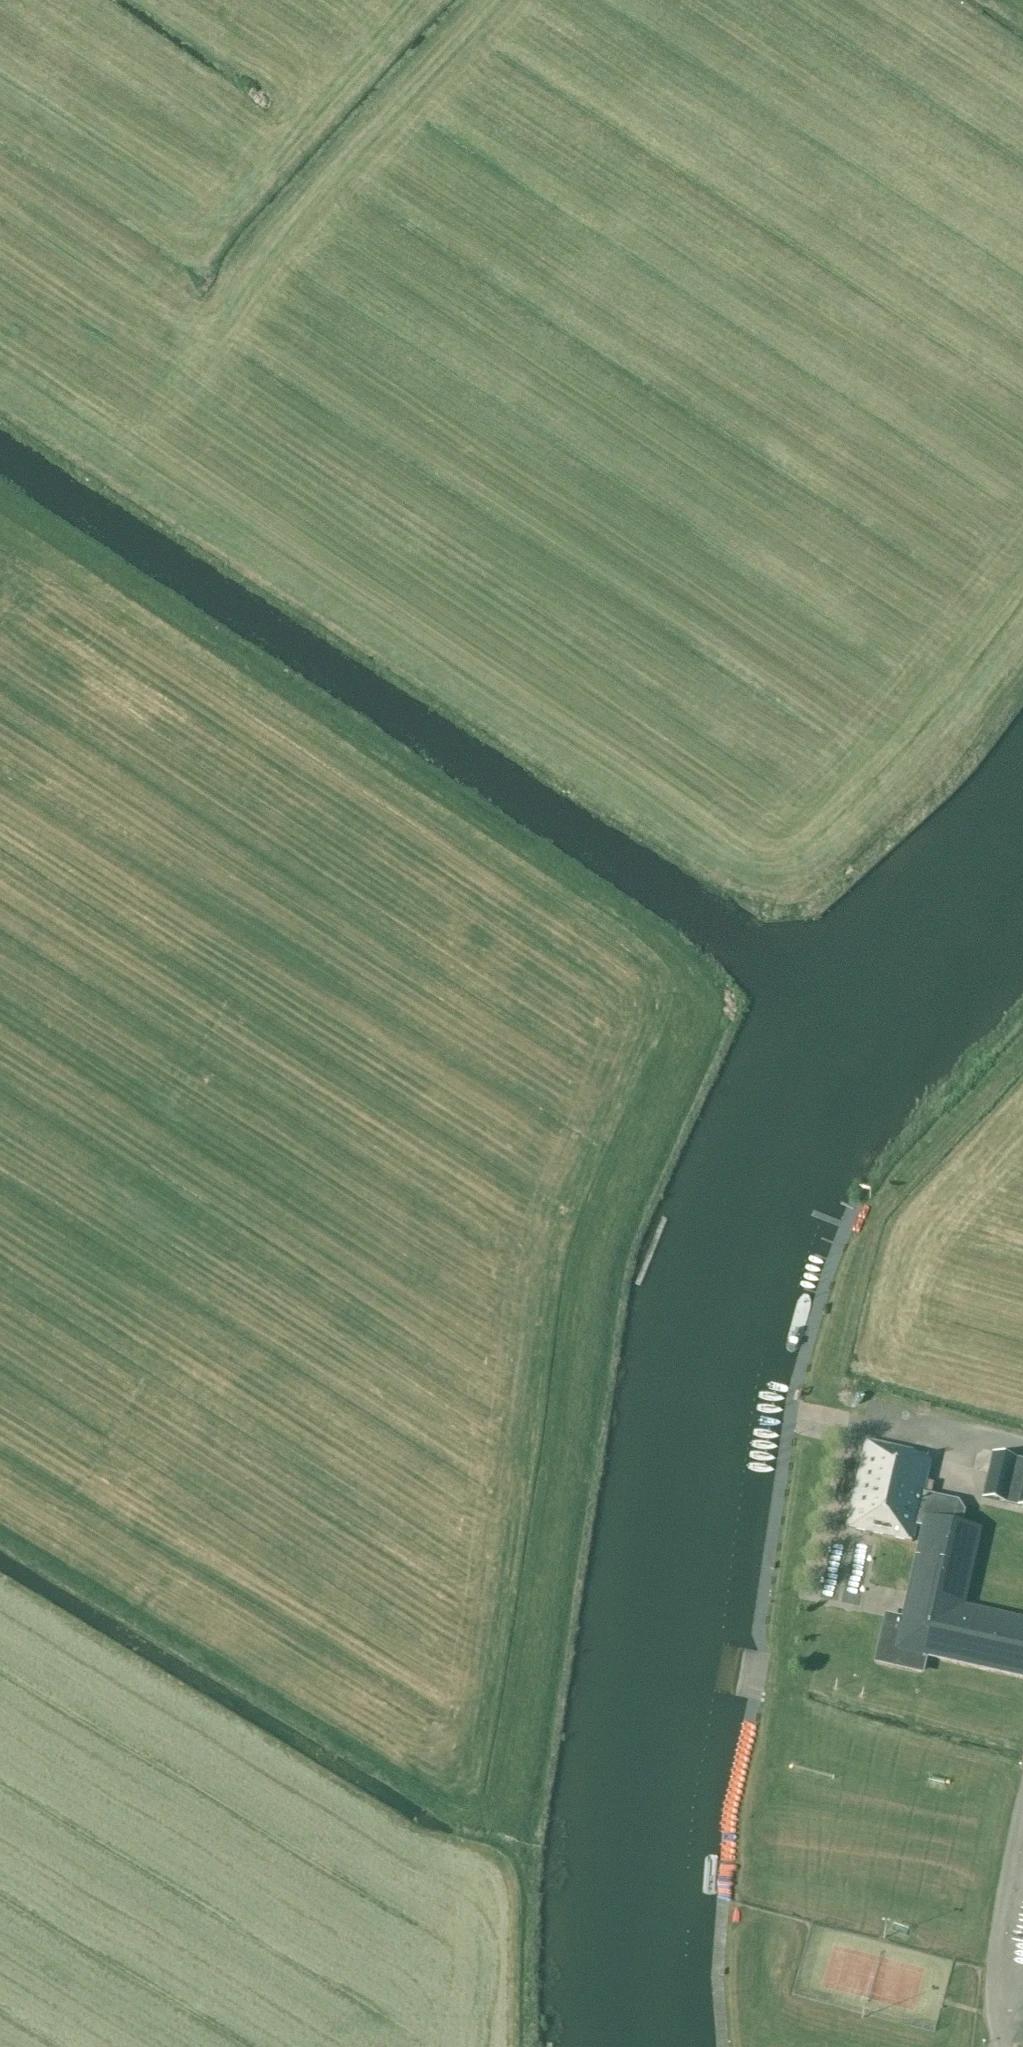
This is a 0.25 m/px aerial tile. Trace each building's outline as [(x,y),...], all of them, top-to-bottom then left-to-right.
[(930,1459),(913,1455),(913,1452),(867,1442),(848,1528),(911,1542),(915,1526),(923,1528),(903,1621),(887,1618),(878,1662),(921,1671),(925,1656),(1022,1677),(1022,1620),(963,1607),(979,1530),(961,1526),(964,1511),(957,1501),(922,1493),(930,1459)] [(992,1455),(983,1498),(1022,1507),(1022,1461),(992,1455)]
